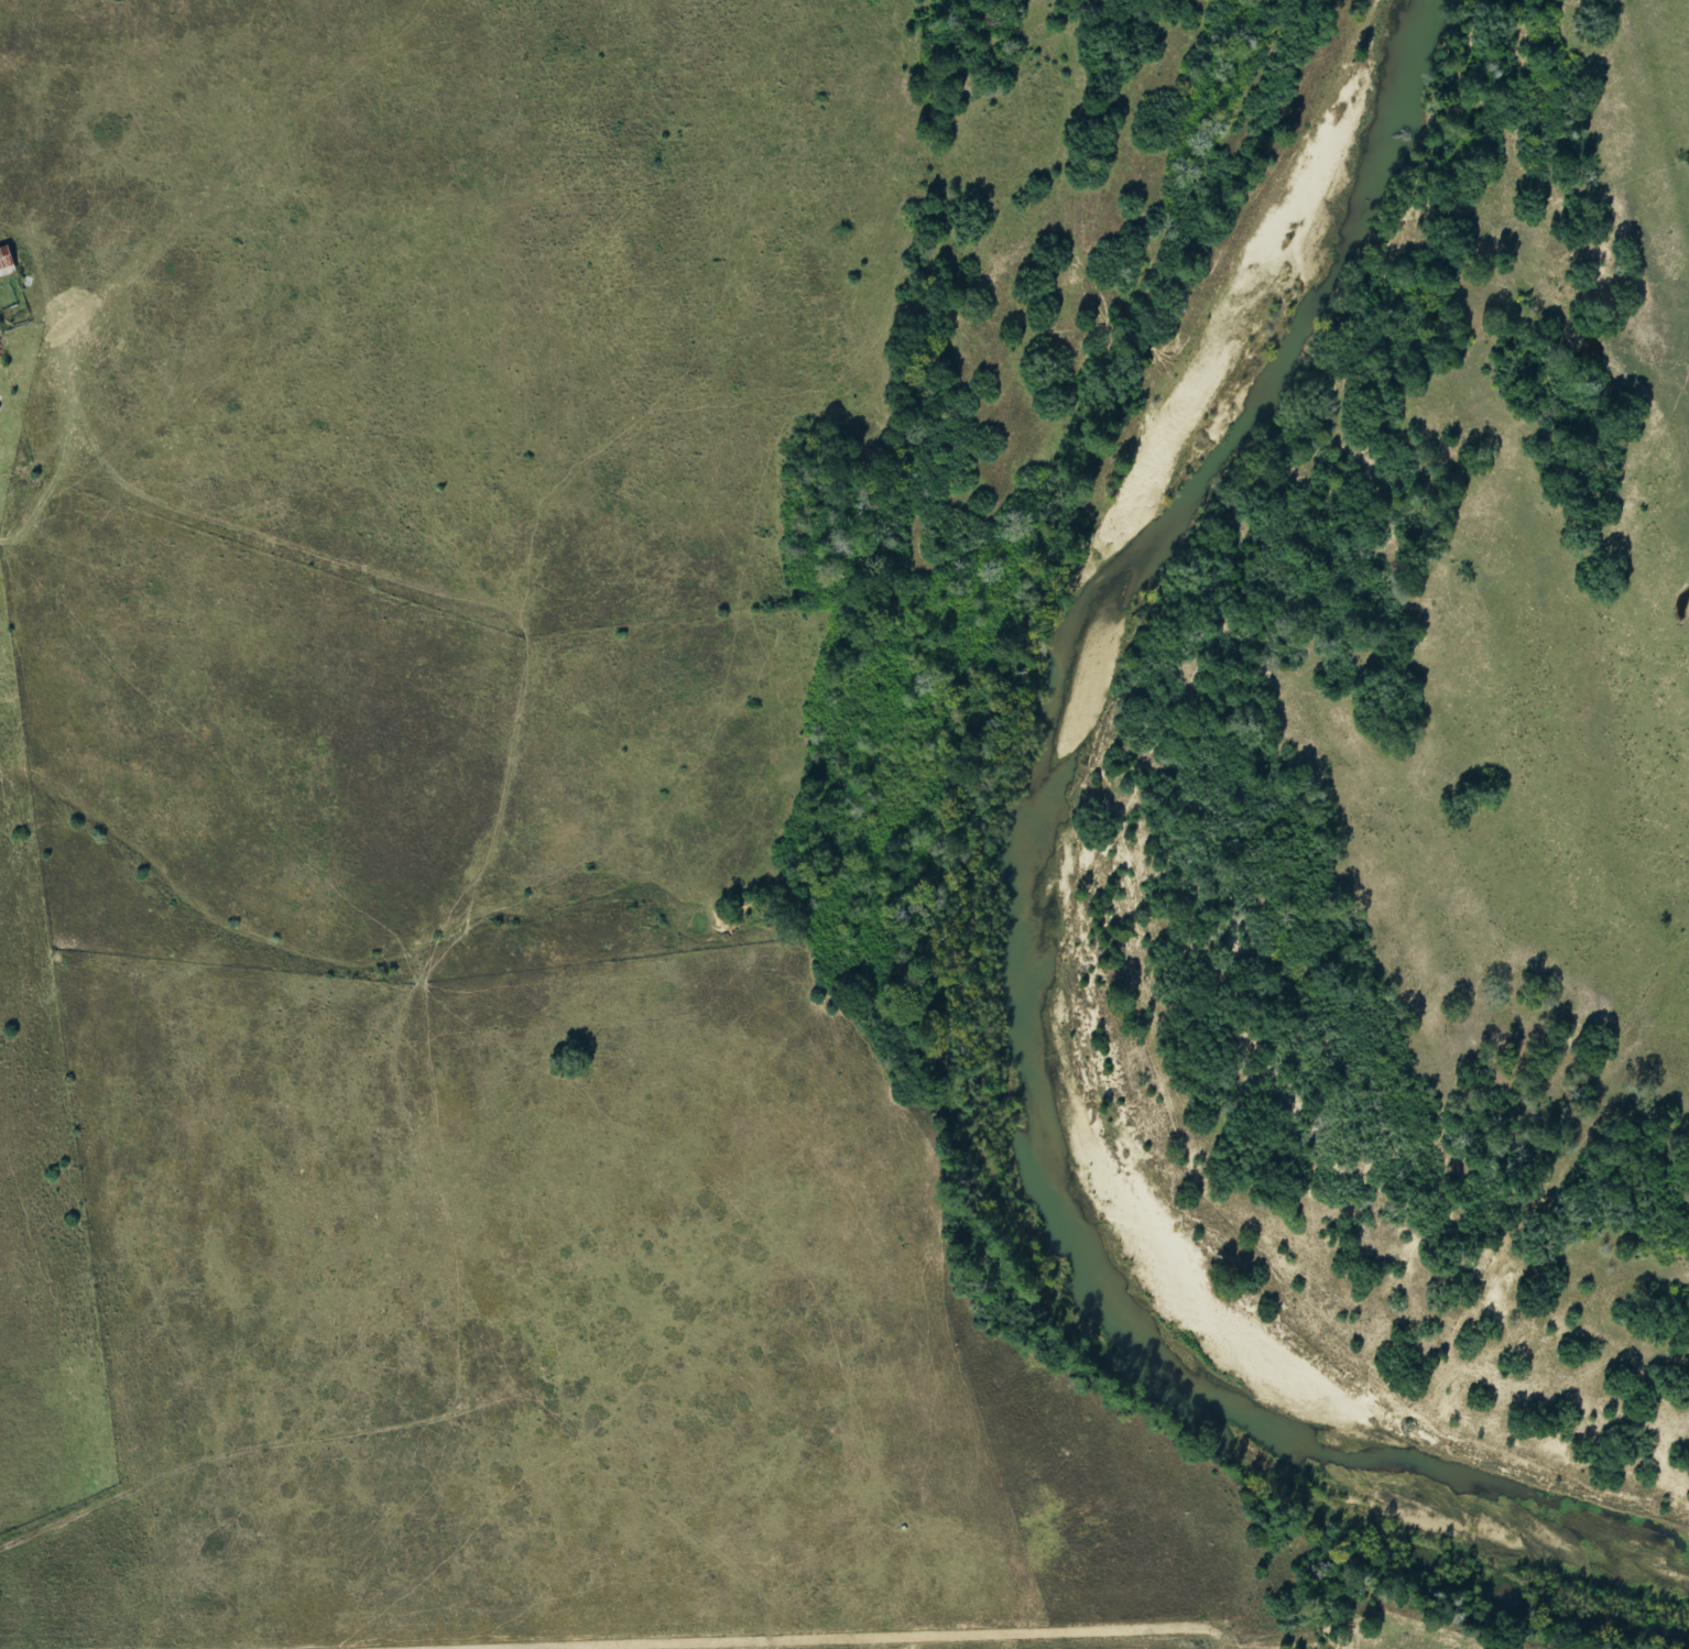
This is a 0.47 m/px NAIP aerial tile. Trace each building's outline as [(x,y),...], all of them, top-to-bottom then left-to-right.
[(20,265),(14,245),(0,250),(0,271),(20,265)]
